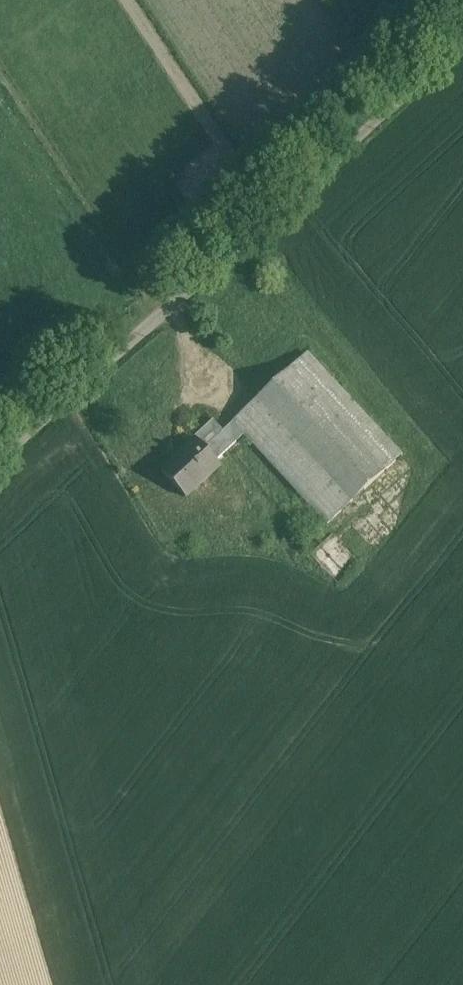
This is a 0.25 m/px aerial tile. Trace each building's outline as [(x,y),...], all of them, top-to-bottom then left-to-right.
[(395,462),(301,360),(233,424),(244,435),(328,525),(395,462)] [(213,421),(194,439),(196,441),(204,450),(224,432),(213,421)] [(196,441),(162,473),(186,499),(220,467),(215,462),(244,435),(233,424),(224,432),(204,450),(196,441)]
